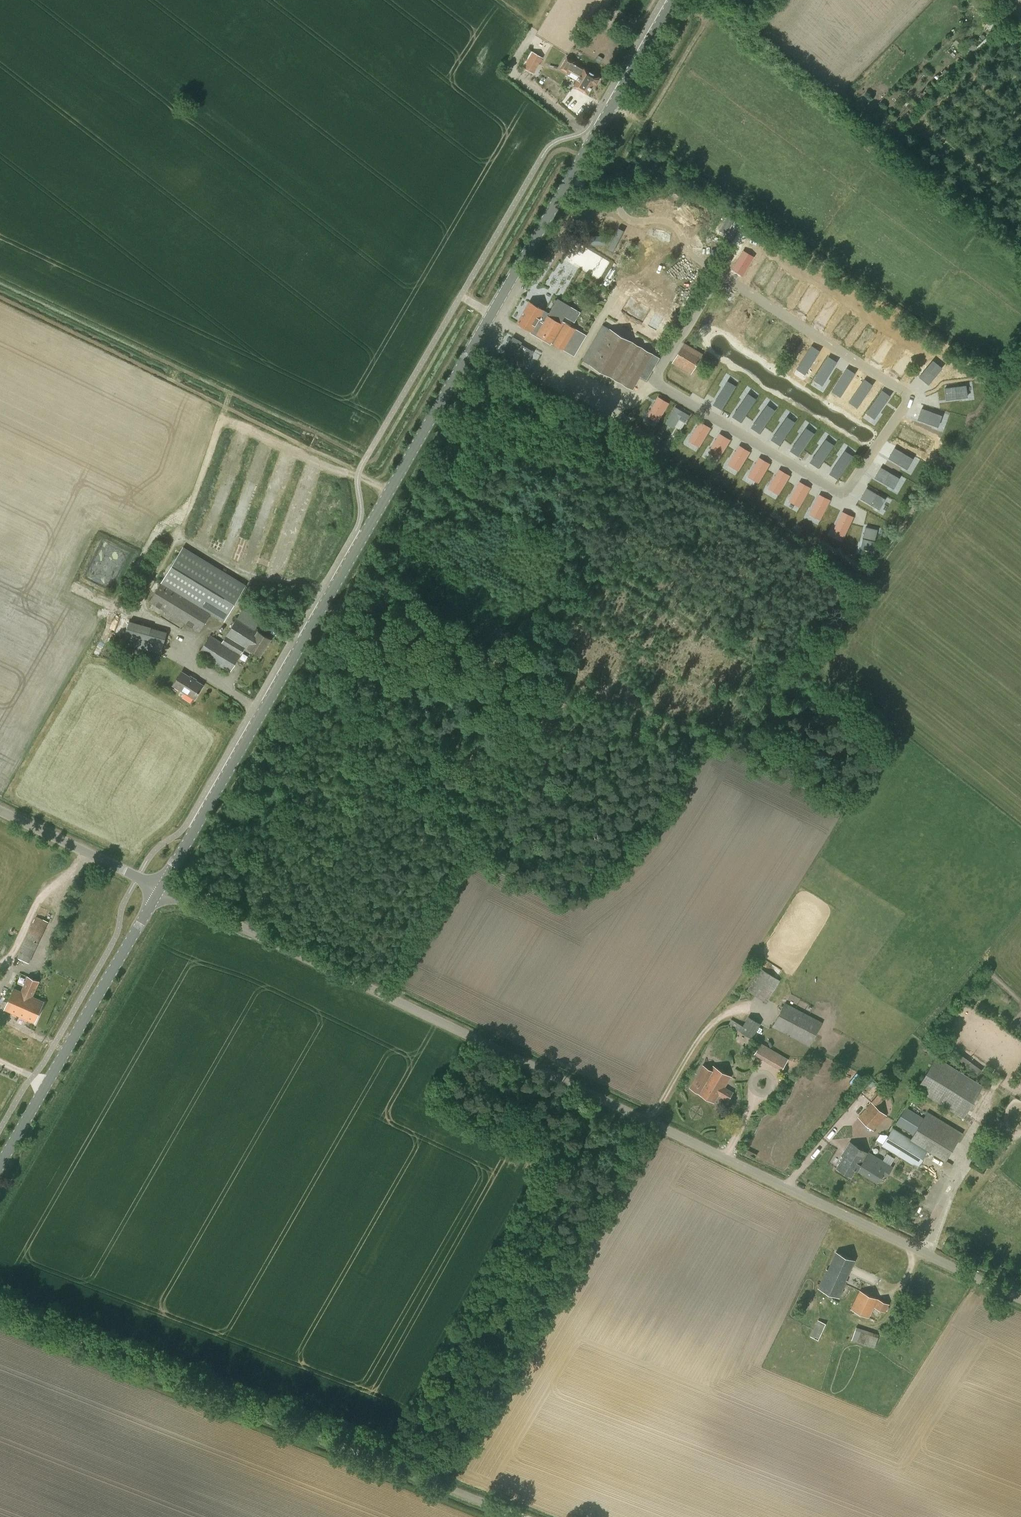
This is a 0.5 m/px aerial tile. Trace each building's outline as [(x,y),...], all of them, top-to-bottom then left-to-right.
[(530,50),(521,66),(533,74),(543,57),(530,50)] [(571,72),(579,77),(574,85),(587,94),(593,84),(597,83),(599,79),(598,76),(567,57),(560,68),(570,74),(571,72)] [(743,276),(754,257),(744,251),(732,270),(743,276)] [(530,332),(542,340),(543,338),(574,356),(587,334),(577,329),(580,325),(574,322),(581,311),(558,298),(557,299),(555,300),(554,302),(554,304),(549,312),(529,300),(516,322),(531,331),(530,332)] [(646,380),(660,358),(603,324),(582,359),(632,389),(639,376),(646,380)] [(883,350),(897,359),(901,351),(895,347),(899,340),(892,335),(883,350)] [(501,356),(524,369),(534,351),(521,343),(522,341),(512,336),(501,356)] [(684,342),(672,363),(691,374),(703,353),(684,342)] [(822,385),(837,361),(828,356),(813,380),(822,385)] [(919,377),(929,385),(943,368),(933,360),(919,377)] [(840,397),(855,373),(846,368),(831,391),(840,397)] [(857,408),(873,385),(864,379),(848,402),(857,408)] [(722,410),(737,386),(728,380),(714,404),(722,410)] [(944,388),(946,400),(968,397),(966,385),(944,388)] [(874,419),(890,396),(882,390),(866,413),(874,419)] [(741,422),(757,399),(748,393),(733,416),(741,422)] [(658,421),(670,402),(659,396),(648,415),(658,421)] [(759,433),(775,410),(767,405),(751,427),(759,433)] [(675,406),(665,424),(673,428),(679,418),(685,422),(690,414),(675,406)] [(922,408),(918,419),(939,426),(943,415),(922,408)] [(779,445),(795,422),(787,416),(771,439),(779,445)] [(700,447),(711,428),(700,421),(689,440),(700,447)] [(798,456),(814,433),(806,428),(790,451),(798,456)] [(720,459),(731,440),(720,433),(709,452),(720,459)] [(818,468),(834,445),(826,439),(810,462),(818,468)] [(739,471),(750,452),(740,445),(729,464),(739,471)] [(838,479),(853,456),(845,451),(829,474),(838,479)] [(759,483),(770,464),(759,457),(748,476),(759,483)] [(881,467),(875,478),(894,488),(900,478),(881,467)] [(779,495),(790,476),(779,469),(768,488),(779,495)] [(800,507),(811,488),(800,482),(789,501),(800,507)] [(867,488),(861,499),(880,510),(886,499),(867,488)] [(820,520),(830,500),(819,494),(809,514),(820,520)] [(844,537),(854,517),(843,512),(833,532),(844,537)] [(877,530),(866,527),(861,548),(873,551),(877,530)] [(149,601),(200,632),(211,614),(225,622),(239,597),(246,585),(183,546),(149,601)] [(249,647),(259,631),(260,630),(238,616),(222,642),(210,634),(199,652),(231,672),(242,654),(240,653),(244,646),(248,649),(249,647)] [(167,632),(129,621),(124,643),(161,653),(167,632)] [(270,638),(259,631),(249,647),(260,654),(270,638)] [(182,671),(173,685),(195,698),(204,684),(182,671)] [(32,925),(22,947),(34,952),(44,930),(32,925)] [(747,990),(767,1002),(781,980),(761,968),(747,990)] [(4,1009),(13,1013),(16,1005),(18,1006),(19,1003),(25,1006),(30,995),(32,996),(39,981),(28,976),(21,991),(14,988),(4,1009)] [(16,1005),(13,1013),(34,1022),(44,1001),(32,996),(30,995),(25,1006),(19,1003),(18,1006),(16,1005)] [(785,1002),(772,1026),(810,1047),(823,1022),(785,1002)] [(731,1019),(728,1024),(752,1038),(761,1023),(748,1016),(743,1025),(731,1019)] [(754,1054),(782,1070),(788,1059),(761,1042),(754,1054)] [(916,1089),(964,1118),(983,1085),(936,1056),(916,1089)] [(703,1065),(690,1088),(714,1102),(718,1095),(728,1101),(734,1091),(725,1086),(731,1077),(713,1065),(711,1069),(703,1065)] [(869,1101),(871,1102),(858,1117),(874,1131),(887,1115),(877,1106),(890,1092),(883,1085),(869,1101)] [(946,1161),(963,1133),(928,1111),(924,1118),(906,1106),(895,1123),(914,1135),(911,1139),(893,1127),(882,1146),(918,1167),(928,1151),(946,1161)] [(855,1170),(857,1171),(868,1153),(851,1143),(844,1156),(845,1156),(838,1169),(851,1177),(855,1170)] [(868,1153),(857,1171),(874,1181),(880,1172),(887,1177),(892,1168),(868,1153)] [(818,1288),(840,1297),(847,1280),(846,1279),(855,1260),(836,1252),(828,1269),(827,1269),(818,1288)] [(889,1304),(859,1290),(851,1309),(869,1317),(874,1307),(886,1312),(889,1304)] [(910,1293),(901,1312),(911,1316),(920,1298),(910,1293)] [(811,1336),(818,1340),(826,1323),(818,1320),(811,1336)] [(848,1338),(875,1347),(878,1336),(851,1328),(848,1338)]
